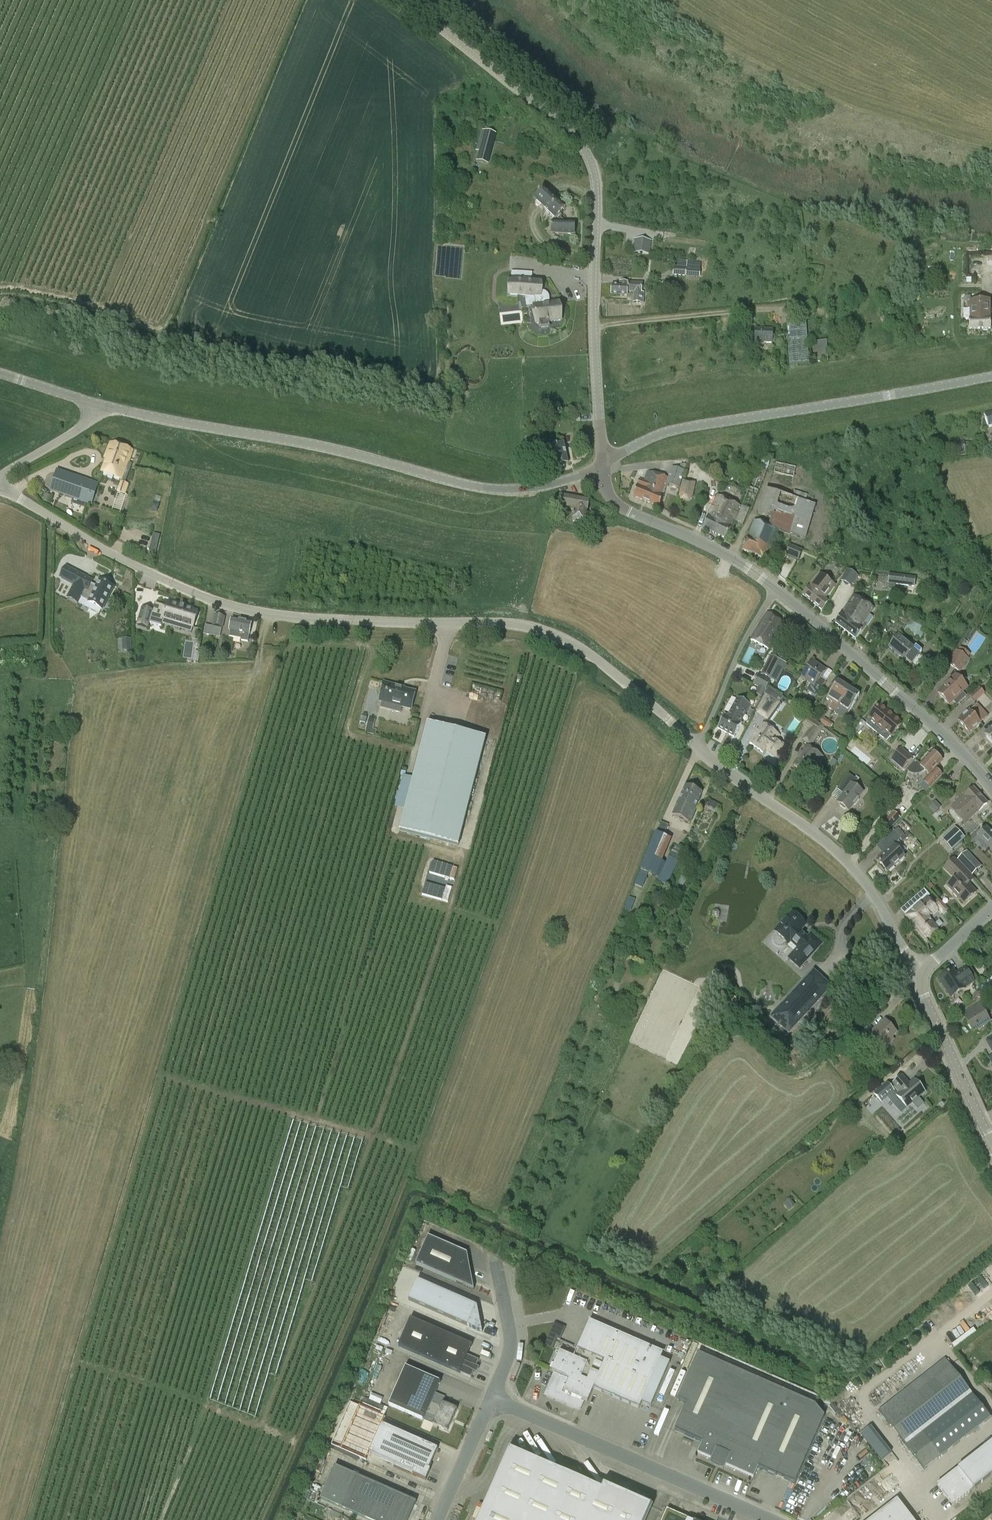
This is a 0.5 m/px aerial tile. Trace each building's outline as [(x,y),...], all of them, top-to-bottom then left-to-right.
[(481,131),(474,162),(489,166),(496,134),(481,131)] [(560,214),(565,208),(544,190),(535,202),(556,219),(557,218),(559,220),(559,222),(552,222),(551,234),(575,235),(575,223),(564,222),(564,220),(562,219),(561,218),(562,216),(560,214)] [(634,239),(633,253),(650,255),(652,240),(647,239),(647,240),(634,239)] [(701,263),(674,261),(673,276),(700,278),(701,263)] [(549,326),(548,322),(561,321),(558,303),(550,304),(549,298),(548,295),(546,293),(543,292),(540,292),(541,283),(511,282),(510,295),(536,296),(537,306),(534,306),(536,324),(540,323),(540,327),(549,326)] [(634,293),(633,303),(643,304),(644,293),(641,293),(642,284),(620,283),(620,286),(612,286),(611,295),(627,296),(627,292),(634,293)] [(991,319),(990,319),(990,300),(969,301),(970,320),(970,329),(991,329),(991,319)] [(793,305),(794,313),(805,312),(804,304),(793,305)] [(805,326),(787,328),(789,366),(809,364),(805,326)] [(756,330),(755,344),(773,345),(774,331),(756,330)] [(827,341),(813,342),(815,362),(828,361),(827,341)] [(967,452),(964,442),(948,444),(950,455),(967,452)] [(133,451),(110,443),(105,459),(107,460),(102,473),(123,480),(128,466),(133,451)] [(568,463),(564,444),(547,448),(539,449),(543,466),(551,464),(551,465),(557,464),(558,466),(560,465),(562,466),(565,466),(566,464),(568,463)] [(749,487),(742,506),(736,521),(744,524),(750,510),(752,510),(760,491),(770,465),(768,464),(770,460),(759,456),(752,477),(749,487)] [(796,467),(777,463),(774,473),(794,477),(796,467)] [(640,479),(633,497),(660,507),(668,485),(679,489),(685,469),(686,465),(683,464),(682,470),(672,467),(669,478),(648,472),(644,481),(640,479)] [(98,485),(56,471),(50,491),(92,505),(98,485)] [(683,480),(679,497),(692,500),(696,483),(683,480)] [(129,484),(120,482),(117,491),(118,492),(111,511),(121,515),(128,495),(125,494),(129,484)] [(793,497),(792,498),(766,490),(758,513),(771,519),(768,526),(761,523),(755,521),(743,550),(767,560),(772,549),(779,532),(805,540),(815,505),(804,502),(804,500),(806,501),(807,495),(794,491),(792,497),(793,497)] [(572,508),(571,512),(574,512),(573,520),(585,523),(589,501),(561,495),(559,506),(572,508)] [(708,517),(703,529),(727,539),(731,529),(735,520),(741,507),(735,504),(723,498),(718,496),(708,517)] [(798,561),(803,551),(790,546),(785,556),(798,561)] [(90,601),(88,604),(103,611),(114,588),(100,581),(97,587),(91,584),(92,581),(67,568),(61,580),(74,586),(71,592),(67,599),(80,605),(83,598),(90,601)] [(847,570),(841,581),(851,586),(856,575),(847,570)] [(835,587),(820,574),(810,587),(803,595),(822,610),(828,602),(825,600),(835,587)] [(916,577),(889,574),(888,584),(890,584),(889,591),(895,591),(896,585),(915,587),(916,577)] [(861,599),(854,595),(848,604),(842,615),(836,624),(856,640),(862,630),(863,630),(867,623),(866,623),(875,609),(869,604),(861,599)] [(143,610),(138,626),(148,628),(149,623),(162,627),(164,619),(193,628),(197,613),(168,604),(167,608),(156,604),(153,613),(143,610)] [(767,612),(752,636),(750,640),(753,641),(764,647),(770,651),(780,634),(785,625),(784,624),(781,621),(769,612),(769,613),(767,612)] [(217,637),(219,628),(223,629),(226,617),(215,615),(211,636),(217,637)] [(242,639),(241,641),(248,642),(252,622),(232,618),(230,631),(231,631),(230,637),(242,639)] [(910,621),(905,631),(921,640),(926,629),(910,621)] [(914,649),(899,636),(889,648),(905,660),(906,659),(912,664),(922,652),(916,646),(914,649)] [(119,650),(128,650),(128,638),(119,638),(119,650)] [(956,651),(947,665),(959,673),(960,672),(968,659),(957,652),(956,651)] [(760,675),(768,679),(778,660),(770,656),(760,675)] [(778,660),(768,679),(771,680),(777,683),(786,664),(778,660)] [(823,687),(818,683),(826,670),(814,661),(802,678),(811,685),(807,690),(816,697),(823,687)] [(766,690),(770,681),(760,676),(755,685),(766,690)] [(967,697),(962,692),(967,687),(956,676),(938,693),(949,705),(953,701),(957,705),(967,697)] [(829,708),(835,712),(849,688),(839,682),(827,699),(832,703),(829,708)] [(399,687),(385,683),(380,701),(396,706),(394,711),(400,713),(402,707),(411,709),(416,692),(404,689),(403,690),(398,689),(399,687)] [(860,695),(849,688),(835,712),(845,718),(849,713),(860,695)] [(985,694),(980,688),(971,697),(975,702),(985,694)] [(763,753),(765,749),(776,757),(785,745),(776,739),(780,735),(767,726),(782,705),(779,703),(770,696),(758,712),(767,719),(764,724),(750,744),(763,753)] [(718,729),(735,738),(740,728),(739,728),(749,709),(750,706),(738,699),(728,717),(725,715),(718,729)] [(977,705),(970,711),(959,721),(970,733),(981,724),(980,723),(988,716),(977,705)] [(892,737),(902,724),(880,706),(870,718),(871,719),(867,724),(873,729),(877,724),(892,737)] [(753,733),(754,732),(753,732),(760,717),(755,715),(748,731),(753,733)] [(802,740),(808,745),(809,745),(816,734),(818,736),(824,727),(808,716),(802,724),(809,729),(802,740)] [(376,735),(377,730),(373,729),(376,720),(369,718),(365,733),(376,735)] [(406,809),(400,831),(459,846),(486,739),(428,724),(414,777),(403,775),(395,807),(406,809)] [(797,768),(804,773),(807,775),(816,762),(818,764),(823,757),(818,753),(818,752),(810,747),(807,746),(803,752),(794,766),(797,768)] [(891,760),(903,770),(913,758),(900,748),(891,760)] [(908,771),(911,773),(915,774),(918,774),(922,772),(924,770),(929,775),(922,782),(930,789),(942,776),(935,769),(943,761),(932,752),(920,765),(916,761),(907,771),(908,771)] [(849,811),(863,792),(854,785),(857,781),(848,774),(837,790),(843,795),(838,802),(841,805),(840,806),(845,810),(846,809),(849,811)] [(686,785),(673,815),(691,823),(697,808),(696,808),(703,793),(686,785)] [(981,796),(974,788),(951,809),(954,812),(958,817),(981,796)] [(988,804),(981,796),(958,817),(965,825),(988,804)] [(893,812),(882,824),(890,830),(900,819),(893,812)] [(666,864),(662,862),(672,840),(664,836),(668,826),(661,822),(656,833),(640,871),(641,871),(635,885),(642,888),(648,874),(659,878),(658,880),(668,885),(679,861),(677,860),(681,849),(673,846),(669,857),(666,864)] [(955,827),(942,840),(952,851),(965,838),(955,827)] [(971,839),(976,843),(980,839),(991,851),(991,833),(987,827),(981,833),(979,831),(971,839)] [(876,847),(884,855),(877,861),(888,872),(905,857),(894,845),(901,839),(903,841),(908,837),(906,835),(905,835),(898,828),(895,831),(894,831),(876,847)] [(968,852),(964,856),(959,861),(972,875),(981,867),(968,852)] [(948,886),(964,904),(976,893),(966,881),(972,877),(954,858),(945,868),(953,876),(956,878),(948,886)] [(434,860),(431,872),(456,879),(460,867),(434,860)] [(423,894),(450,902),(453,889),(426,881),(423,894)] [(913,919),(911,921),(926,939),(929,937),(930,937),(936,932),(936,931),(938,929),(931,920),(930,919),(930,917),(938,910),(944,905),(939,898),(933,903),(927,898),(908,914),(913,919)] [(782,946),(784,945),(785,943),(789,946),(791,944),(797,949),(788,960),(800,971),(824,945),(811,934),(808,937),(803,932),(808,926),(792,911),(773,933),(775,935),(774,937),(773,940),(774,942),(775,944),(778,946),(780,946),(782,946)] [(971,963),(981,954),(975,946),(964,955),(971,963)] [(953,971),(945,977),(940,980),(952,998),(965,989),(965,988),(974,982),(966,969),(956,975),(953,971)] [(814,972),(772,1020),(791,1037),(833,989),(814,972)] [(983,995),(980,991),(974,995),(976,999),(983,995)] [(973,1016),(967,1020),(974,1032),(990,1021),(985,1013),(988,1011),(983,1002),(970,1011),(973,1016)] [(874,1031),(869,1026),(855,1039),(862,1046),(872,1038),(881,1048),(886,1043),(888,1045),(894,1040),(892,1038),(897,1033),(885,1020),(874,1031)] [(882,1104),(896,1091),(898,1094),(897,1095),(905,1105),(906,1104),(909,1106),(913,1103),(918,1108),(923,1103),(919,1098),(925,1092),(914,1080),(909,1085),(903,1077),(891,1087),(888,1083),(874,1096),(882,1104)] [(784,1204),(789,1210),(794,1206),(789,1200),(784,1204)] [(474,1290),(469,1266),(463,1263),(467,1253),(428,1236),(416,1264),(474,1290)] [(476,1306),(417,1280),(408,1300),(482,1333),(480,1319),(472,1316),(476,1306)] [(475,1371),(477,1368),(476,1367),(479,1360),(468,1356),(472,1345),(455,1338),(445,1334),(411,1318),(398,1347),(433,1362),(460,1373),(471,1378),(474,1371),(475,1371)] [(663,1353),(589,1321),(573,1358),(560,1352),(551,1371),(556,1373),(546,1395),(574,1408),(578,1398),(587,1402),(593,1389),(639,1409),(640,1407),(649,1411),(670,1363),(661,1359),(663,1353)] [(698,1353),(678,1399),(687,1404),(675,1431),(702,1443),(698,1454),(753,1478),(758,1468),(795,1484),(824,1416),(815,1405),(698,1353)] [(945,1359),(879,1411),(900,1438),(925,1469),(991,1418),(965,1384),(945,1359)] [(431,1404),(432,1401),(440,1382),(405,1367),(388,1406),(424,1421),(427,1414),(436,1418),(433,1425),(447,1431),(457,1409),(442,1403),(440,1408),(431,1404)] [(363,1403),(382,1412),(385,1407),(365,1398),(363,1403)] [(362,1408),(342,1451),(366,1461),(385,1418),(362,1408)] [(413,1475),(426,1481),(430,1470),(429,1470),(438,1449),(382,1424),(369,1454),(413,1473),(413,1475)] [(958,1469),(956,1471),(956,1470),(937,1485),(953,1506),(972,1491),(972,1490),(973,1489),(974,1489),(991,1475),(991,1442),(958,1469)] [(651,1507),(604,1486),(602,1491),(567,1476),(510,1450),(479,1519),(645,1519),(651,1507)] [(416,1502),(355,1475),(335,1466),(321,1499),(340,1508),(367,1519),(408,1519),(416,1502)] [(897,1500),(871,1519),(913,1519),(897,1500)] [(662,1519),(691,1519),(667,1509),(662,1519)]
